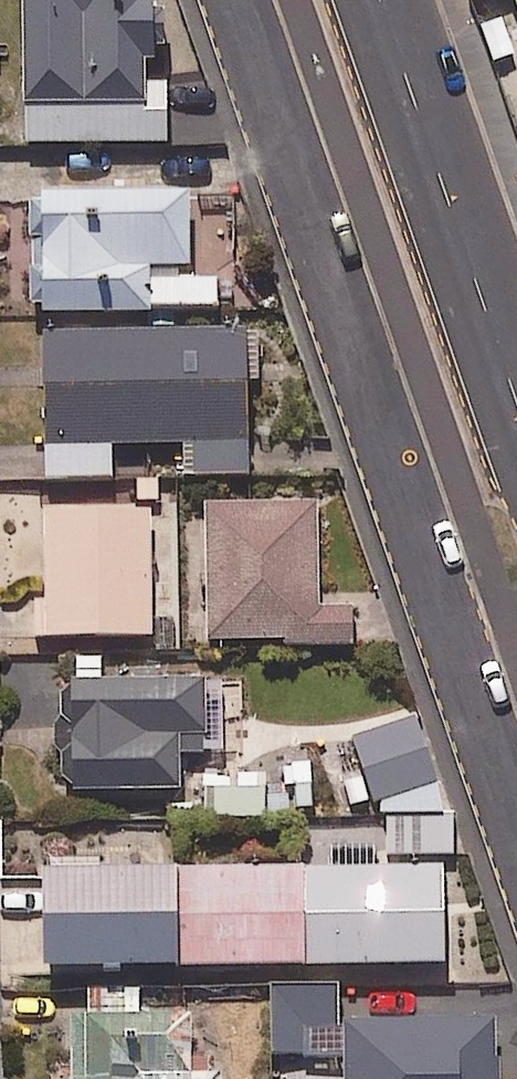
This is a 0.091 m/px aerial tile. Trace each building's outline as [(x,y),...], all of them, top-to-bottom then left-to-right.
[(22,151),(167,149),(166,89),(154,89),(152,0),(20,0),(22,151)] [(179,154),(46,156),(46,187),(179,186),(179,154)] [(236,197),(187,199),(31,205),(35,325),(217,318),(216,285),(190,286),(189,256),(238,254),(236,197)] [(244,338),(44,343),(48,486),(112,485),(111,452),(183,450),(184,483),(248,482),(244,338)] [(320,511),(203,509),(201,647),(351,649),(352,613),(318,612),(320,511)] [(148,517),(46,522),(52,647),(154,643),(148,517)] [(220,691),(103,693),(102,658),(68,658),(69,705),(70,801),(180,799),(179,758),(221,757),(220,691)] [(383,819),(441,815),(411,718),(353,741),(383,817),(383,819)] [(263,764),(217,766),(218,792),(207,793),(208,825),(266,823),(290,822),(289,796),(265,797),(263,764)] [(441,815),(383,819),(385,864),(457,862),(455,815),(441,815)] [(93,886),(92,866),(46,866),(47,983),(177,982),(176,885),(93,886)] [(445,968),(443,871),(313,875),(316,972),(445,968)] [(301,877),(194,880),(196,978),(304,975),(301,877)] [(340,1060),(338,991),(276,993),(278,1061),(340,1060)] [(71,996),(73,1078),(192,1078),(191,1025),(139,1026),(139,994),(71,996)] [(343,1027),(344,1078),(495,1078),(494,1024),(343,1027)]
